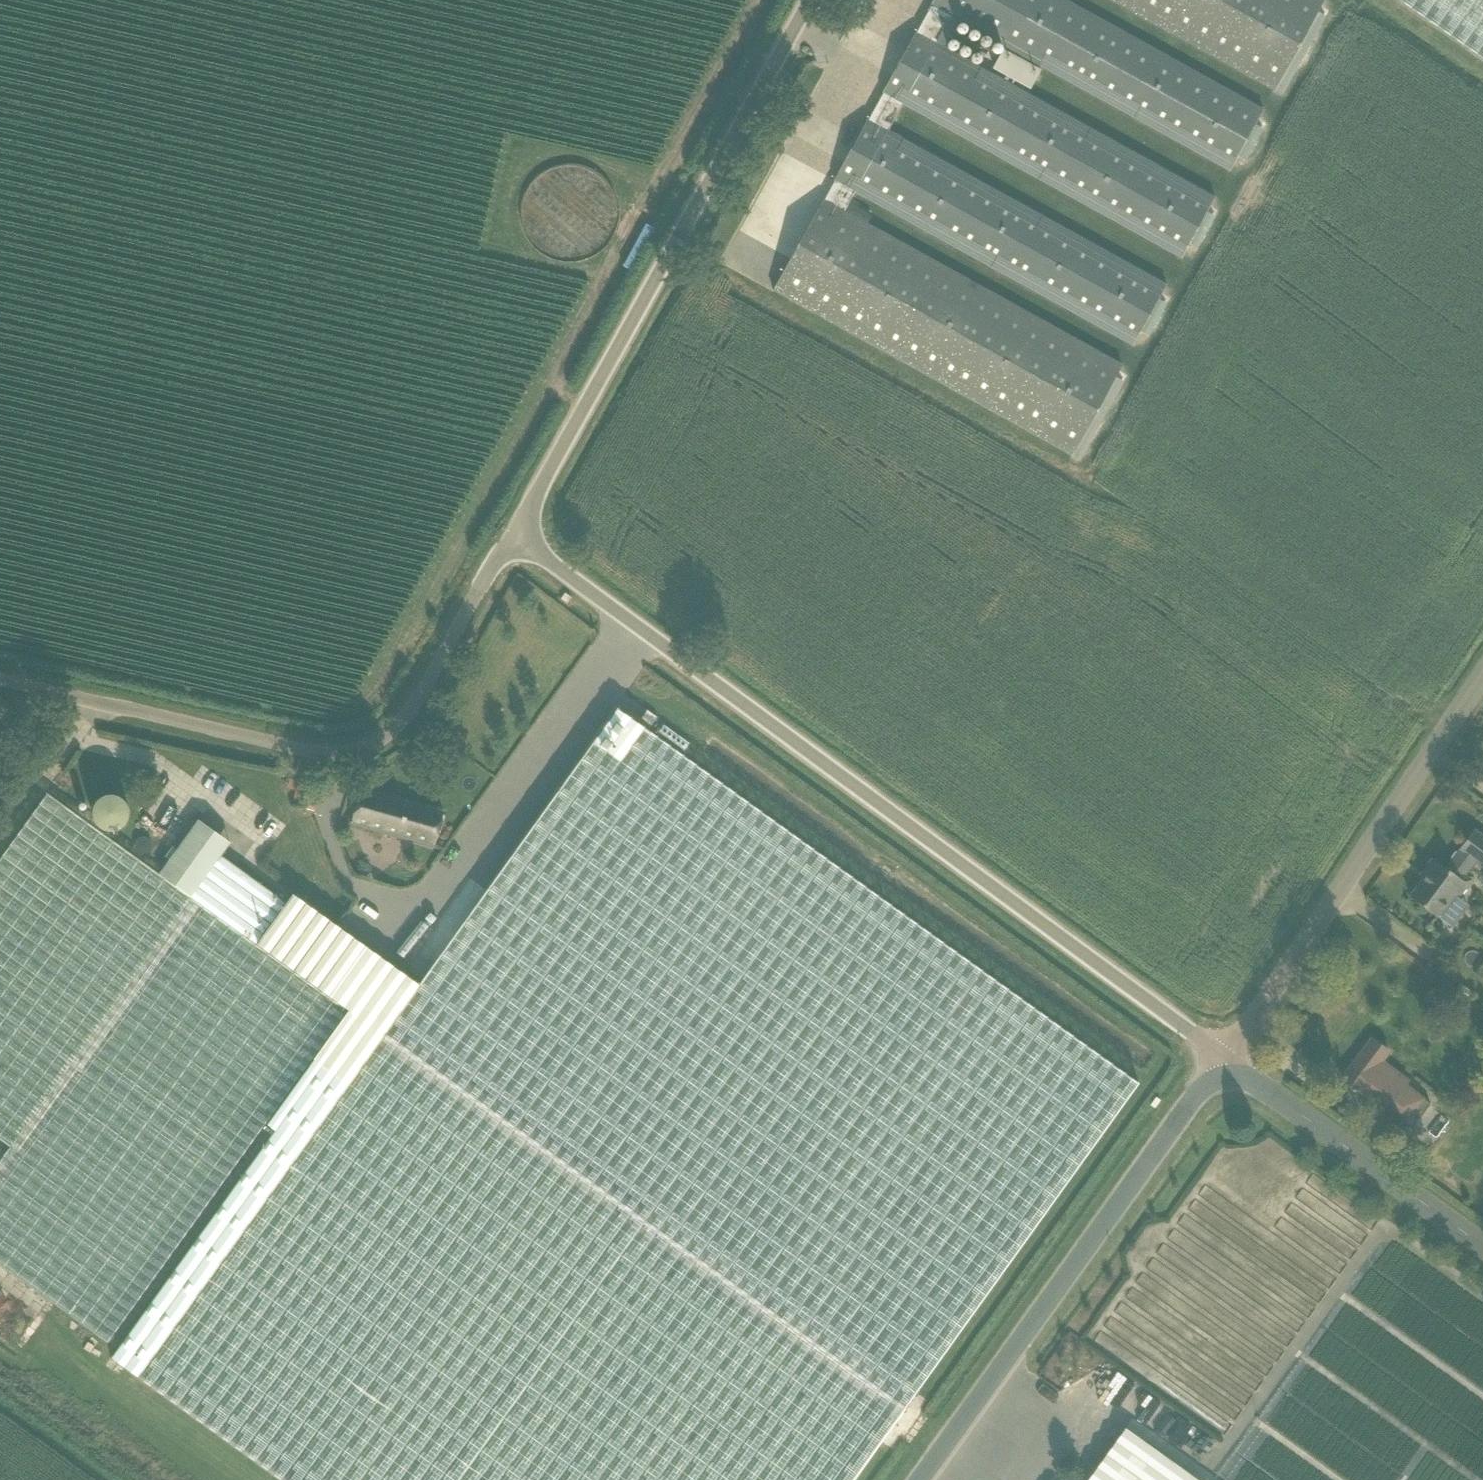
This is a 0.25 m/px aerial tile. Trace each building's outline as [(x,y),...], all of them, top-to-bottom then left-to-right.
[(854,192),(1132,345),(1140,330),(1149,336),(1167,304),(1158,299),(1166,284),(888,130),(902,104),(1180,258),(1189,242),(1198,248),(1215,216),(1207,211),(1215,197),(937,43),(951,17),(1229,171),(1237,155),(1245,160),(1262,128),(1255,124),(1264,109),(1067,0),(933,0),(834,180),(854,192)] [(1274,91),(1275,89),(1282,95),(1325,18),(1317,12),(1324,0),(1110,0),(1274,91)] [(1482,60),(1482,0),(1398,0),(1482,60)] [(1002,48),(991,68),(1029,89),(1039,69),(1002,48)] [(844,210),(854,192),(834,180),(773,290),(922,373),(1071,457),(1072,455),(1081,460),(1124,382),(1115,377),(1122,364),(844,210)] [(418,984),(383,1033),(905,1407),(1138,1083),(617,708),(418,984)] [(351,823),(434,847),(444,812),(361,789),(351,823)] [(220,854),(229,842),(199,820),(160,874),(48,793),(0,858),(0,1138),(10,1146),(0,1160),(0,1265),(108,1342),(346,1009),(330,998),(257,944),(287,902),(220,854)] [(1409,896),(1436,917),(1453,894),(1458,898),(1471,880),(1464,875),(1474,861),(1482,868),(1482,837),(1474,831),(1459,850),(1460,850),(1449,864),(1448,863),(1445,868),(1432,858),(1423,871),(1426,874),(1409,896)] [(287,902),(257,944),(330,998),(367,947),(293,894),(287,902)] [(348,1011),(267,1124),(274,1129),(111,1357),(282,1479),(853,1479),(905,1407),(383,1033),(418,984),(367,947),(330,998),(346,1009),(348,1011)] [(1431,1104),(1424,1099),(1425,1098),(1406,1084),(1408,1081),(1406,1080),(1381,1061),(1388,1052),(1371,1039),(1341,1079),(1358,1092),(1359,1091),(1403,1124),(1405,1122),(1413,1128),(1431,1104)] [(1126,1428),(1088,1479),(1199,1479),(1126,1428)]
